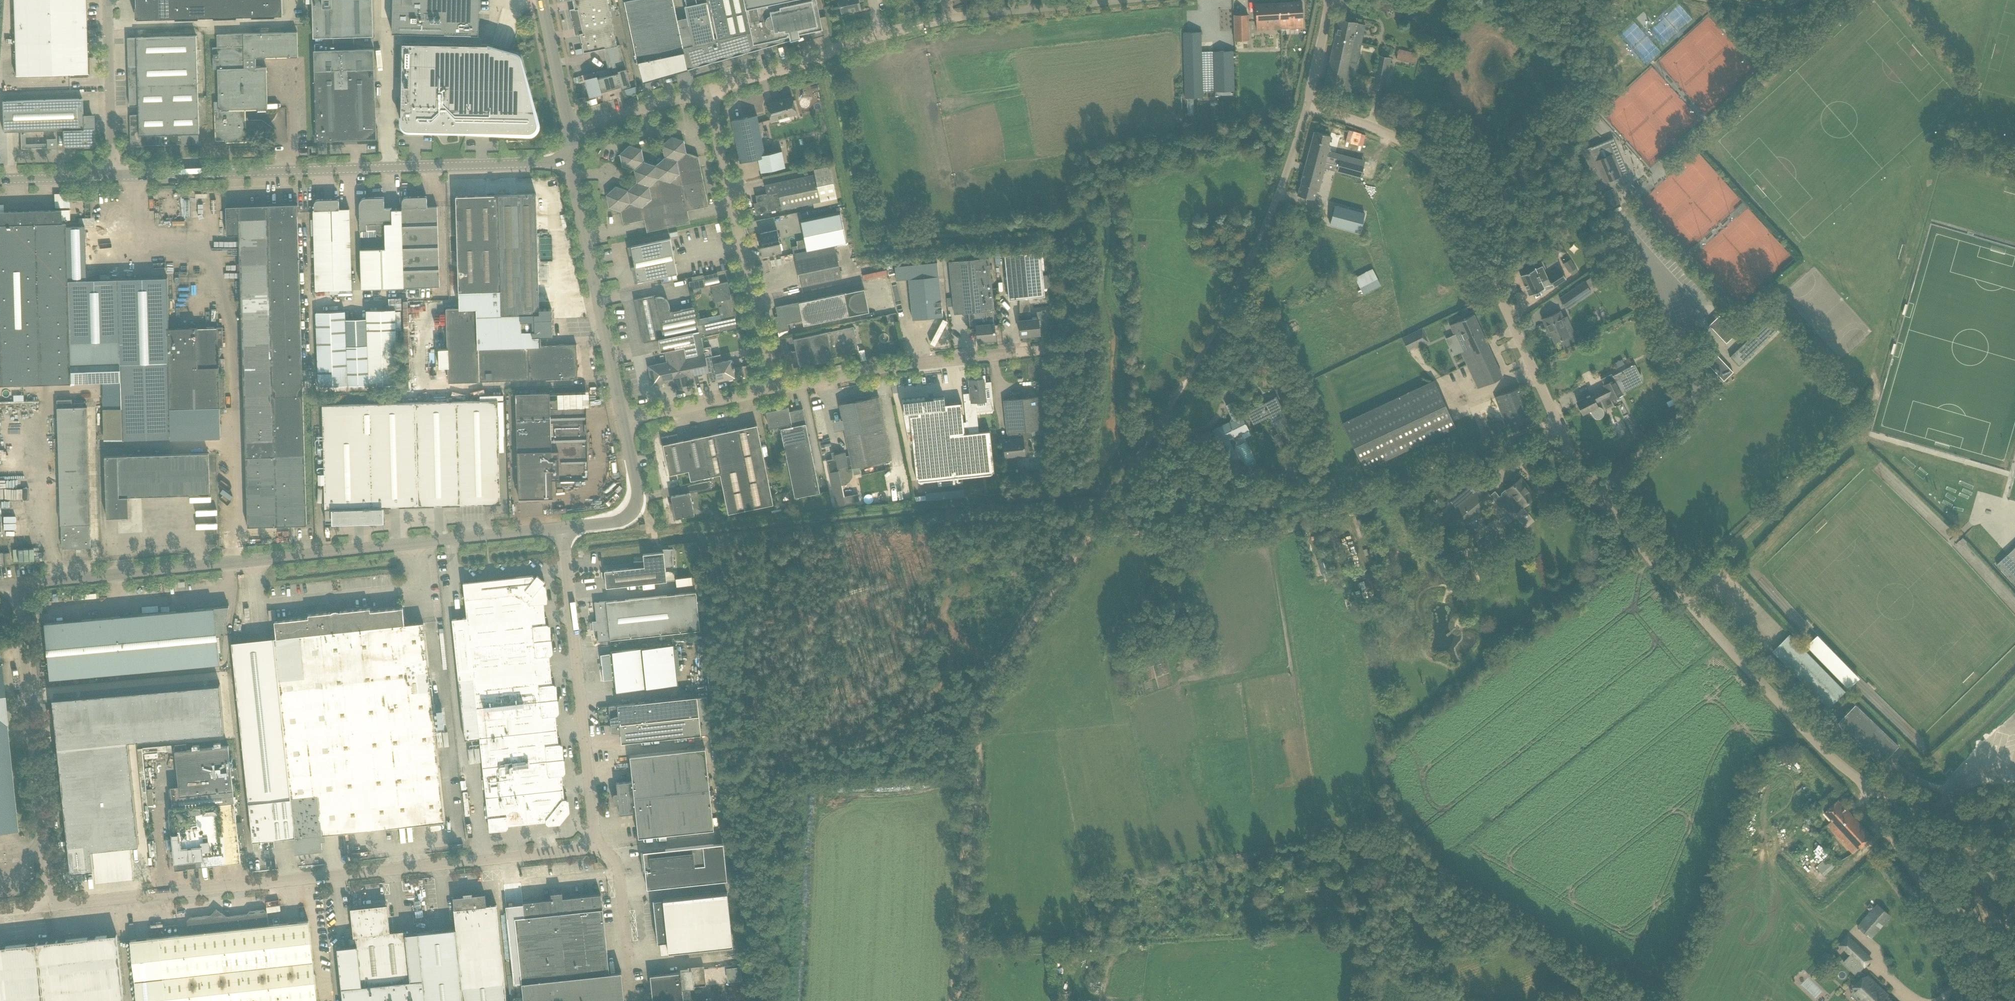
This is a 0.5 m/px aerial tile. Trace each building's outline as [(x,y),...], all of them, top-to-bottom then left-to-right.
[(15,65),(15,75),(69,74),(69,78),(87,77),(89,74),(88,42),(86,42),(85,0),(13,0),(15,65)] [(136,7),(135,7),(135,18),(136,18),(136,20),(158,19),(157,0),(136,0),(136,7)] [(158,19),(175,19),(175,20),(187,19),(186,0),(157,0),(158,19)] [(187,19),(199,19),(199,18),(206,18),(205,0),(186,0),(187,19)] [(206,18),(213,18),(213,19),(225,18),(225,0),(205,0),(206,18)] [(225,18),(237,18),(237,17),(244,17),(244,0),(225,0),(225,18)] [(244,17),(252,17),(252,18),(263,17),(263,0),(244,0),(244,17)] [(263,17),(275,17),(275,16),(282,16),(282,0),(263,0),(263,17)] [(372,0),(312,0),(313,37),(333,37),(354,36),(373,35),(372,0)] [(392,31),(479,33),(480,0),(392,0),(392,31)] [(571,10),(575,30),(579,30),(584,53),(604,49),(611,75),(597,79),(596,77),(585,80),(590,96),(601,93),(601,92),(622,86),(622,87),(631,85),(619,45),(617,45),(607,0),(573,0),(575,9),(571,10)] [(684,0),(685,0),(687,6),(685,6),(689,26),(679,28),(673,0),(629,0),(624,1),(635,53),(637,62),(638,62),(643,82),(789,40),(789,41),(801,37),(800,37),(799,34),(822,29),(822,30),(823,30),(816,0),(684,0)] [(863,1),(863,0),(839,0),(841,13),(861,9),(859,2),(863,1)] [(1302,2),(1278,3),(1280,29),(1303,27),(1302,2)] [(1280,29),(1278,3),(1255,4),(1257,30),(1280,29)] [(1248,15),(1234,15),(1234,33),(1248,33),(1248,15)] [(1339,19),(1334,38),(1358,43),(1360,33),(1363,34),(1365,25),(1339,19)] [(217,34),(217,47),(213,47),(213,69),(217,69),(218,101),(214,101),(215,141),(247,140),(246,110),(267,109),(266,68),(256,68),(256,58),(298,57),(297,32),(217,34)] [(1183,32),(1185,97),(1202,96),(1201,32),(1183,32)] [(157,34),(132,35),(132,46),(157,45),(157,35),(157,34)] [(182,34),(157,34),(157,35),(157,45),(182,45),(183,45),(182,34)] [(1358,43),(1334,38),(1324,86),(1351,92),(1360,50),(1356,49),(1358,43)] [(538,125),(538,124),(521,57),(521,56),(520,55),(519,54),(518,53),(517,52),(487,44),(402,42),(400,123),(401,124),(401,126),(402,127),(402,128),(403,129),(404,130),(406,130),(407,131),(437,131),(445,127),(457,127),(458,131),(530,133),(532,133),(533,132),(534,132),(535,131),(536,130),(537,129),(537,128),(538,127),(538,126),(538,125)] [(132,46),(132,57),(133,57),(158,56),(157,45),(132,46)] [(182,45),(157,45),(158,56),(183,56),(183,45),(182,45)] [(376,128),(374,69),(373,59),(373,49),(354,49),(333,50),(314,50),(314,60),(314,70),(316,130),(315,130),(315,138),(316,138),(316,140),(319,140),(319,141),(324,141),(324,140),(348,139),(348,140),(374,139),(374,138),(376,138),(376,136),(377,136),(377,128),(376,128)] [(1417,54),(1398,49),(1396,59),(1415,64),(1417,54)] [(1213,51),(1214,91),(1234,91),(1233,51),(1213,51)] [(1384,90),(1391,58),(1378,55),(1372,87),(1384,90)] [(133,57),(132,57),(133,68),(158,67),(158,56),(133,57)] [(183,56),(158,56),(158,67),(183,66),(183,56)] [(183,66),(158,67),(158,78),(183,77),(184,77),(183,66)] [(133,68),(133,79),(158,78),(158,67),(133,68)] [(183,77),(158,78),(159,89),(184,88),(184,77),(183,77)] [(133,79),(133,89),(134,89),(159,89),(158,78),(133,79)] [(184,88),(159,89),(159,99),(184,99),(184,88)] [(134,89),(133,89),(134,100),(159,99),(159,89),(134,89)] [(766,104),(769,114),(771,121),(797,114),(795,107),(792,97),(766,104)] [(2,101),(3,132),(63,130),(64,145),(93,144),(92,116),(83,116),(82,99),(2,101)] [(134,100),(134,111),(159,110),(159,99),(134,100)] [(184,99),(159,99),(159,110),(184,110),(185,110),(184,99)] [(134,111),(134,122),(135,122),(146,121),(147,121),(160,121),(159,110),(134,111)] [(184,110),(159,110),(160,121),(172,121),(185,120),(185,110),(184,110)] [(774,169),(771,154),(765,155),(757,115),(731,120),(740,163),(758,159),(761,172),(774,169)] [(185,120),(172,121),(172,139),(173,139),(185,139),(185,120)] [(147,139),(146,121),(135,122),(134,122),(134,140),(147,139)] [(160,121),(147,121),(148,139),(148,140),(160,139),(160,121)] [(172,121),(160,121),(160,139),(173,139),(172,139),(172,121)] [(1314,131),(1306,163),(1324,168),(1329,152),(1326,152),(1330,136),(1314,131)] [(637,182),(628,190),(616,186),(609,192),(607,198),(609,207),(621,211),(623,224),(644,219),(647,231),(690,222),(687,210),(708,206),(698,157),(686,153),(684,140),(675,138),(669,139),(662,145),(665,157),(656,165),(644,161),(642,149),(629,145),(623,151),(621,157),(622,166),(634,170),(637,182)] [(1623,176),(1619,168),(1617,169),(1608,147),(1592,154),(1590,148),(1582,151),(1606,209),(1620,203),(1615,190),(1619,188),(1619,189),(1626,186),(1622,176),(1623,176)] [(781,152),(771,154),(774,169),(785,167),(781,152)] [(1336,172),(1360,178),(1363,164),(1340,158),(1336,172)] [(1324,168),(1306,163),(1297,194),(1307,197),(1315,199),(1323,168),(1324,168)] [(757,202),(754,203),(756,215),(768,212),(781,209),(782,209),(837,198),(830,166),(813,169),(814,175),(765,185),(767,194),(764,194),(756,195),(757,202)] [(55,193),(55,206),(69,206),(69,193),(55,193)] [(539,312),(538,277),(536,193),(498,194),(494,194),(494,195),(456,196),(459,309),(446,309),(449,383),(480,382),(479,347),(541,345),(540,336),(552,335),(552,318),(540,319),(539,312)] [(439,286),(437,216),(437,206),(427,207),(427,196),(406,197),(405,197),(403,198),(402,200),(402,207),(402,208),(401,208),(403,287),(439,286)] [(403,287),(401,208),(400,208),(401,210),(392,210),(392,208),(384,208),(384,197),(369,197),(369,200),(368,200),(368,201),(365,201),(365,197),(364,198),(363,198),(362,199),(361,199),(360,200),(360,201),(360,202),(359,203),(359,204),(359,205),(360,230),(367,230),(367,227),(375,226),(376,234),(385,234),(385,247),(360,248),(361,288),(403,287)] [(351,289),(349,219),(349,209),(339,209),(339,199),(318,199),(317,200),(315,201),(314,202),(314,204),(314,210),(316,290),(351,289)] [(304,394),(298,214),(297,204),(226,207),(227,235),(239,235),(240,280),(241,297),(236,297),(237,308),(241,308),(242,347),(247,517),(247,527),(307,525),(306,515),(304,394)] [(1335,205),(1330,225),(1359,232),(1363,219),(1364,213),(1335,205)] [(121,382),(120,364),(120,339),(68,340),(66,280),(65,233),(65,223),(61,223),(61,220),(69,220),(69,210),(60,210),(0,212),(0,385),(121,382)] [(840,212),(800,221),(807,251),(847,242),(840,212)] [(758,241),(759,247),(760,247),(762,256),(782,252),(777,230),(760,233),(762,240),(758,241)] [(657,278),(677,274),(670,239),(650,243),(627,247),(630,259),(633,259),(638,282),(657,278)] [(1004,255),(1009,299),(1044,296),(1040,251),(1004,255)] [(796,260),(801,286),(811,284),(841,278),(835,252),(806,258),(796,260)] [(985,340),(985,342),(997,341),(996,335),(995,336),(994,324),(986,325),(985,311),(994,310),(989,257),(949,261),(954,314),(968,312),(970,329),(976,328),(977,341),(985,340)] [(1569,273),(1570,272),(1572,275),(1578,271),(1575,268),(1576,268),(1570,259),(1563,263),(1569,273)] [(937,262),(895,266),(896,280),(908,279),(911,310),(912,320),(942,317),(941,307),(938,276),(937,262)] [(1553,287),(1566,279),(1560,270),(1547,278),(1541,281),(1534,268),(1520,275),(1529,295),(1542,289),(1543,291),(1553,287)] [(1355,278),(1363,294),(1380,285),(1372,270),(1355,278)] [(168,277),(66,280),(68,340),(120,339),(120,364),(121,382),(121,396),(103,396),(104,420),(102,420),(102,434),(104,434),(104,440),(171,438),(171,439),(215,437),(221,437),(220,407),(224,407),(224,388),(223,377),(218,377),(218,357),(217,347),(223,347),(222,327),(170,329),(168,277)] [(689,282),(690,290),(706,287),(704,278),(689,282)] [(1591,291),(1584,281),(1576,287),(1559,298),(1566,309),(1583,297),(1582,297),(1591,291)] [(708,317),(699,318),(701,331),(702,335),(704,335),(737,328),(735,318),(738,317),(737,313),(737,312),(736,309),(736,310),(733,297),(731,298),(727,282),(711,285),(714,302),(717,301),(721,320),(709,322),(708,317)] [(774,317),(778,332),(789,330),(788,324),(802,321),(803,325),(869,312),(864,290),(845,294),(845,293),(799,302),(776,307),(778,316),(774,317)] [(701,331),(699,318),(697,319),(694,307),(670,311),(669,304),(669,303),(669,302),(668,302),(668,301),(667,300),(667,299),(666,299),(666,298),(665,298),(664,298),(664,297),(663,297),(662,297),(661,297),(660,297),(659,297),(658,297),(655,297),(655,295),(644,298),(634,300),(643,342),(653,340),(658,339),(660,352),(665,351),(684,347),(686,356),(704,352),(701,337),(705,336),(704,335),(702,335),(701,331)] [(1027,313),(1018,314),(1020,336),(1040,334),(1040,333),(1047,332),(1045,314),(1046,314),(1045,309),(1041,310),(1041,311),(1030,312),(1030,313),(1027,313)] [(345,320),(345,312),(316,313),(319,387),(399,384),(396,310),(366,311),(366,319),(345,320)] [(897,320),(896,312),(889,314),(890,321),(897,320)] [(1559,312),(1542,319),(1545,325),(1548,333),(1549,332),(1549,334),(1549,335),(1549,336),(1551,335),(1554,342),(1560,340),(1563,348),(1570,345),(1566,335),(1574,332),(1567,316),(1563,318),(1562,318),(1559,312)] [(1460,351),(1477,388),(1502,377),(1473,314),(1450,325),(1449,325),(1461,350),(1460,351)] [(1709,326),(1726,343),(1736,333),(1718,316),(1709,326)] [(1729,357),(1739,366),(1777,330),(1768,320),(1729,357)] [(790,352),(793,368),(833,360),(832,357),(859,352),(854,327),(793,339),(796,351),(790,352)] [(1425,343),(1418,330),(1402,338),(1407,349),(1417,344),(1418,346),(1425,343)] [(577,378),(576,344),(541,345),(479,347),(480,382),(577,378)] [(708,372),(708,370),(708,371),(705,357),(705,354),(704,352),(686,356),(684,347),(665,351),(667,362),(648,366),(652,386),(671,382),(672,388),(692,384),(690,376),(708,372)] [(1700,357),(1723,381),(1733,372),(1710,348),(1700,357)] [(734,368),(734,367),(733,367),(732,359),(714,363),(713,356),(712,356),(711,350),(704,352),(705,354),(705,357),(708,371),(708,370),(715,369),(717,381),(726,379),(727,381),(744,377),(742,366),(734,368)] [(1601,379),(1604,385),(1603,385),(1605,388),(1591,395),(1590,392),(1584,395),(1585,398),(1577,402),(1582,413),(1589,410),(1592,416),(1593,417),(1595,418),(1596,418),(1597,419),(1598,418),(1600,418),(1601,417),(1602,417),(1603,416),(1603,415),(1603,414),(1604,412),(1603,411),(1603,410),(1603,409),(1602,409),(1601,408),(1600,407),(1599,407),(1597,407),(1595,402),(1609,395),(1611,399),(1622,393),(1618,387),(1632,380),(1632,381),(1633,382),(1635,382),(1636,383),(1640,381),(1641,379),(1641,378),(1641,377),(1640,376),(1640,375),(1635,364),(1612,376),(1611,373),(1601,379)] [(970,393),(963,394),(966,422),(977,420),(976,405),(987,404),(987,400),(986,400),(985,389),(984,382),(985,382),(984,376),(977,376),(977,379),(969,380),(970,393)] [(1342,423),(1364,469),(1455,427),(1434,380),(1342,423)] [(1495,397),(1507,428),(1531,420),(1518,388),(1495,397)] [(551,392),(517,393),(519,488),(519,498),(553,497),(552,479),(588,478),(586,398),(576,398),(551,399),(551,392)] [(892,460),(878,396),(849,402),(839,405),(849,456),(850,456),(852,466),(852,468),(892,460)] [(924,397),(902,400),(903,413),(909,413),(911,431),(907,431),(909,444),(913,444),(916,481),(955,477),(986,473),(990,473),(994,472),(991,441),(990,431),(979,432),(967,433),(965,434),(961,403),(945,405),(944,397),(942,397),(942,396),(941,396),(941,397),(924,399),(924,397)] [(1003,439),(1004,449),(1004,456),(1010,455),(1010,458),(1017,457),(1016,455),(1025,454),(1025,456),(1030,456),(1032,454),(1033,452),(1033,449),(1031,447),(1029,447),(1028,447),(1027,437),(1026,431),(1039,430),(1039,431),(1043,431),(1043,429),(1040,396),(1003,400),(1007,439),(1003,439)] [(1276,396),(1259,404),(1266,418),(1269,417),(1277,433),(1291,426),(1276,396)] [(57,401),(58,408),(61,526),(62,548),(76,548),(76,550),(82,549),(81,548),(91,547),(90,525),(91,525),(87,407),(86,403),(71,404),(71,400),(57,401)] [(498,400),(322,405),(325,499),(325,503),(323,503),(323,506),(325,506),(325,509),(325,522),(382,521),(382,508),(385,507),(385,513),(389,513),(389,507),(501,504),(500,494),(498,400)] [(1219,444),(1220,444),(1230,464),(1238,460),(1228,439),(1241,433),(1243,439),(1251,435),(1242,416),(1241,417),(1233,402),(1226,405),(1233,420),(1212,431),(1219,444)] [(792,412),(789,413),(788,407),(766,411),(768,421),(769,428),(780,426),(795,498),(821,492),(805,419),(803,409),(792,411),(792,412)] [(978,423),(966,424),(967,433),(979,432),(978,423)] [(708,435),(717,475),(720,474),(728,514),(773,504),(757,425),(708,435)] [(1277,433),(1273,435),(1280,450),(1284,448),(1277,433)] [(690,480),(717,475),(708,435),(679,441),(677,434),(661,437),(669,475),(688,471),(690,480)] [(850,456),(849,456),(846,456),(845,452),(835,454),(836,458),(827,460),(837,506),(846,504),(860,501),(858,494),(844,497),(841,481),(844,481),(845,480),(846,480),(847,479),(848,478),(849,476),(849,475),(849,474),(849,473),(849,472),(848,466),(852,466),(850,456)] [(105,457),(107,518),(129,517),(128,497),(210,494),(208,454),(105,457)] [(690,484),(692,492),(711,488),(710,480),(690,484)] [(1455,508),(1443,518),(1456,533),(1494,501),(1500,508),(1504,508),(1508,513),(1516,513),(1520,510),(1522,508),(1521,507),(1526,502),(1534,496),(1528,489),(1527,489),(1519,480),(1507,490),(1505,489),(1501,493),(1501,495),(1499,496),(1495,491),(1489,495),(1482,486),(1475,492),(1470,486),(1450,502),(1455,508)] [(671,496),(676,518),(694,515),(690,492),(671,496)] [(1358,538),(1369,536),(1365,516),(1354,519),(1358,538)] [(2014,585),(2014,547),(1996,564),(2014,585)] [(644,561),(634,562),(634,568),(604,571),(606,588),(616,587),(667,581),(665,567),(673,567),(673,549),(663,549),(663,552),(643,554),(644,561)] [(1316,559),(1321,573),(1322,573),(1323,578),(1325,578),(1326,579),(1333,577),(1327,556),(1316,559)] [(1335,563),(1338,575),(1350,572),(1348,565),(1342,567),(1341,561),(1335,563)] [(467,618),(452,619),(458,680),(465,740),(480,738),(489,830),(506,828),(508,825),(546,821),(549,824),(559,823),(568,812),(567,801),(564,799),(562,775),(564,772),(561,746),(558,743),(555,715),(558,712),(555,686),(552,684),(549,656),(551,653),(549,627),(546,624),(543,603),(547,603),(545,586),(543,584),(545,581),(537,575),(535,578),(532,575),(516,577),(464,583),(463,583),(467,618)] [(594,602),(596,620),(592,621),(593,631),(597,631),(598,642),(611,640),(700,630),(696,592),(607,601),(606,601),(594,602)] [(44,623),(50,679),(220,663),(217,636),(224,635),(229,606),(213,607),(214,608),(44,623)] [(253,841),(273,839),(269,801),(291,799),(296,851),(320,849),(319,839),(323,839),(323,834),(444,821),(423,623),(404,625),(403,608),(370,611),(370,608),(308,615),(308,618),(274,621),(276,638),(232,642),(253,841)] [(1862,676),(1821,633),(1809,644),(1849,688),(1862,676)] [(1773,651),(1829,708),(1845,692),(1789,635),(1773,651)] [(600,655),(602,681),(613,679),(614,692),(677,685),(672,645),(610,651),(610,653),(600,655)] [(17,828),(6,724),(7,724),(1,663),(0,664),(0,831),(17,829),(17,828)] [(220,684),(53,698),(53,702),(57,702),(72,846),(68,847),(71,871),(94,869),(92,849),(91,845),(130,841),(130,845),(139,844),(128,740),(224,732),(220,684)] [(612,717),(610,718),(611,732),(618,733),(620,732),(621,743),(701,734),(711,733),(707,696),(697,697),(697,696),(617,705),(617,706),(615,706),(615,705),(609,706),(609,714),(612,714),(612,717)] [(1838,723),(1887,771),(1901,776),(1905,772),(1907,773),(1916,763),(1856,705),(1838,723)] [(190,801),(212,799),(234,797),(228,745),(175,751),(179,787),(172,788),(174,802),(190,801)] [(613,795),(613,799),(710,789),(705,748),(630,756),(632,781),(616,783),(617,793),(613,793),(613,795)] [(710,789),(613,799),(613,803),(615,804),(618,804),(620,814),(636,813),(638,838),(714,829),(710,789)] [(240,861),(234,797),(212,799),(218,864),(240,861)] [(212,799),(190,801),(197,866),(218,864),(212,799)] [(1827,825),(1853,853),(1872,836),(1838,800),(1825,812),(1832,820),(1827,825)] [(190,801),(174,802),(174,808),(169,809),(172,842),(175,869),(187,868),(187,867),(197,866),(190,801)] [(727,880),(723,843),(665,849),(665,848),(641,851),(643,872),(644,872),(644,871),(645,871),(647,888),(727,880)] [(1815,866),(1828,854),(1819,845),(1806,857),(1815,866)] [(1816,867),(1824,876),(1840,861),(1832,853),(1816,867)] [(1320,888),(1319,881),(1309,882),(1310,889),(1320,888)] [(506,906),(507,919),(514,983),(522,982),(524,1000),(624,1000),(621,972),(617,972),(616,972),(609,973),(602,908),(602,907),(601,898),(601,894),(563,898),(562,892),(551,893),(551,899),(523,902),(523,903),(513,904),(514,905),(506,906)] [(669,952),(733,945),(727,892),(713,894),(713,893),(653,900),(657,943),(668,942),(669,952)] [(425,1000),(506,1000),(496,904),(486,905),(485,894),(472,895),(472,893),(463,894),(463,896),(453,897),(454,909),(456,929),(418,933),(425,1000)] [(1857,927),(1872,939),(1892,916),(1877,903),(1857,927)] [(343,1000),(425,1000),(418,933),(406,934),(406,930),(388,932),(385,907),(353,910),(356,945),(337,947),(343,1000)] [(130,940),(137,1000),(317,1000),(308,921),(269,925),(267,912),(264,909),(249,911),(247,914),(226,916),(220,911),(214,912),(211,915),(190,917),(187,921),(188,934),(130,940)] [(117,934),(0,947),(0,1000),(124,1000),(117,934)] [(1848,938),(1840,945),(1854,960),(1862,952),(1848,938)] [(1858,985),(1854,989),(1865,1000),(1864,1000),(1892,1000),(1887,996),(1888,994),(1885,991),(1884,992),(1880,987),(1868,975),(1867,977),(1847,958),(1844,962),(1862,980),(1857,985),(1858,985)] [(706,985),(704,967),(680,969),(680,972),(650,975),(652,1000),(684,1000),(683,999),(691,998),(690,988),(694,988),(694,986),(706,985)]
